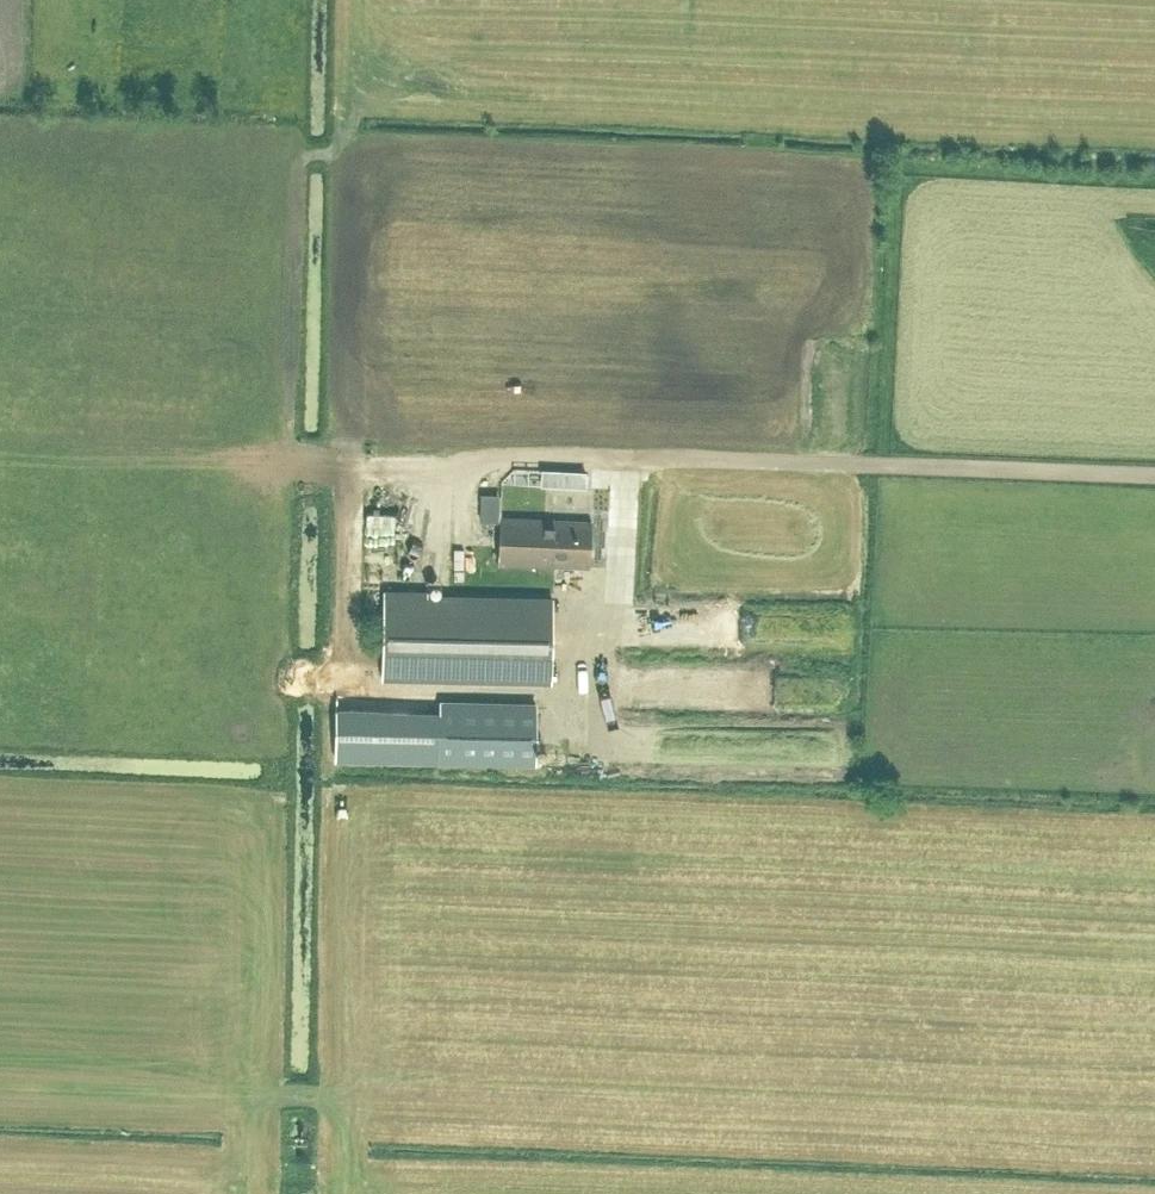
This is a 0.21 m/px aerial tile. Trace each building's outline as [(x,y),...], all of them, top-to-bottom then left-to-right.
[(406,509),(387,514),(392,529),(410,523),(406,509)] [(499,516),(497,562),(589,566),(591,520),(499,516)] [(393,532),(396,546),(378,550),(380,559),(413,552),(408,529),(393,532)] [(585,566),(564,565),(563,588),(584,588),(585,566)] [(427,592),(383,590),(381,676),(550,680),(552,598),(427,595),(427,592)] [(533,762),(535,704),(439,701),(438,759),(533,762)] [(395,729),(421,728),(420,702),(394,703),(395,729)] [(393,738),(393,756),(422,757),(422,739),(393,738)]
